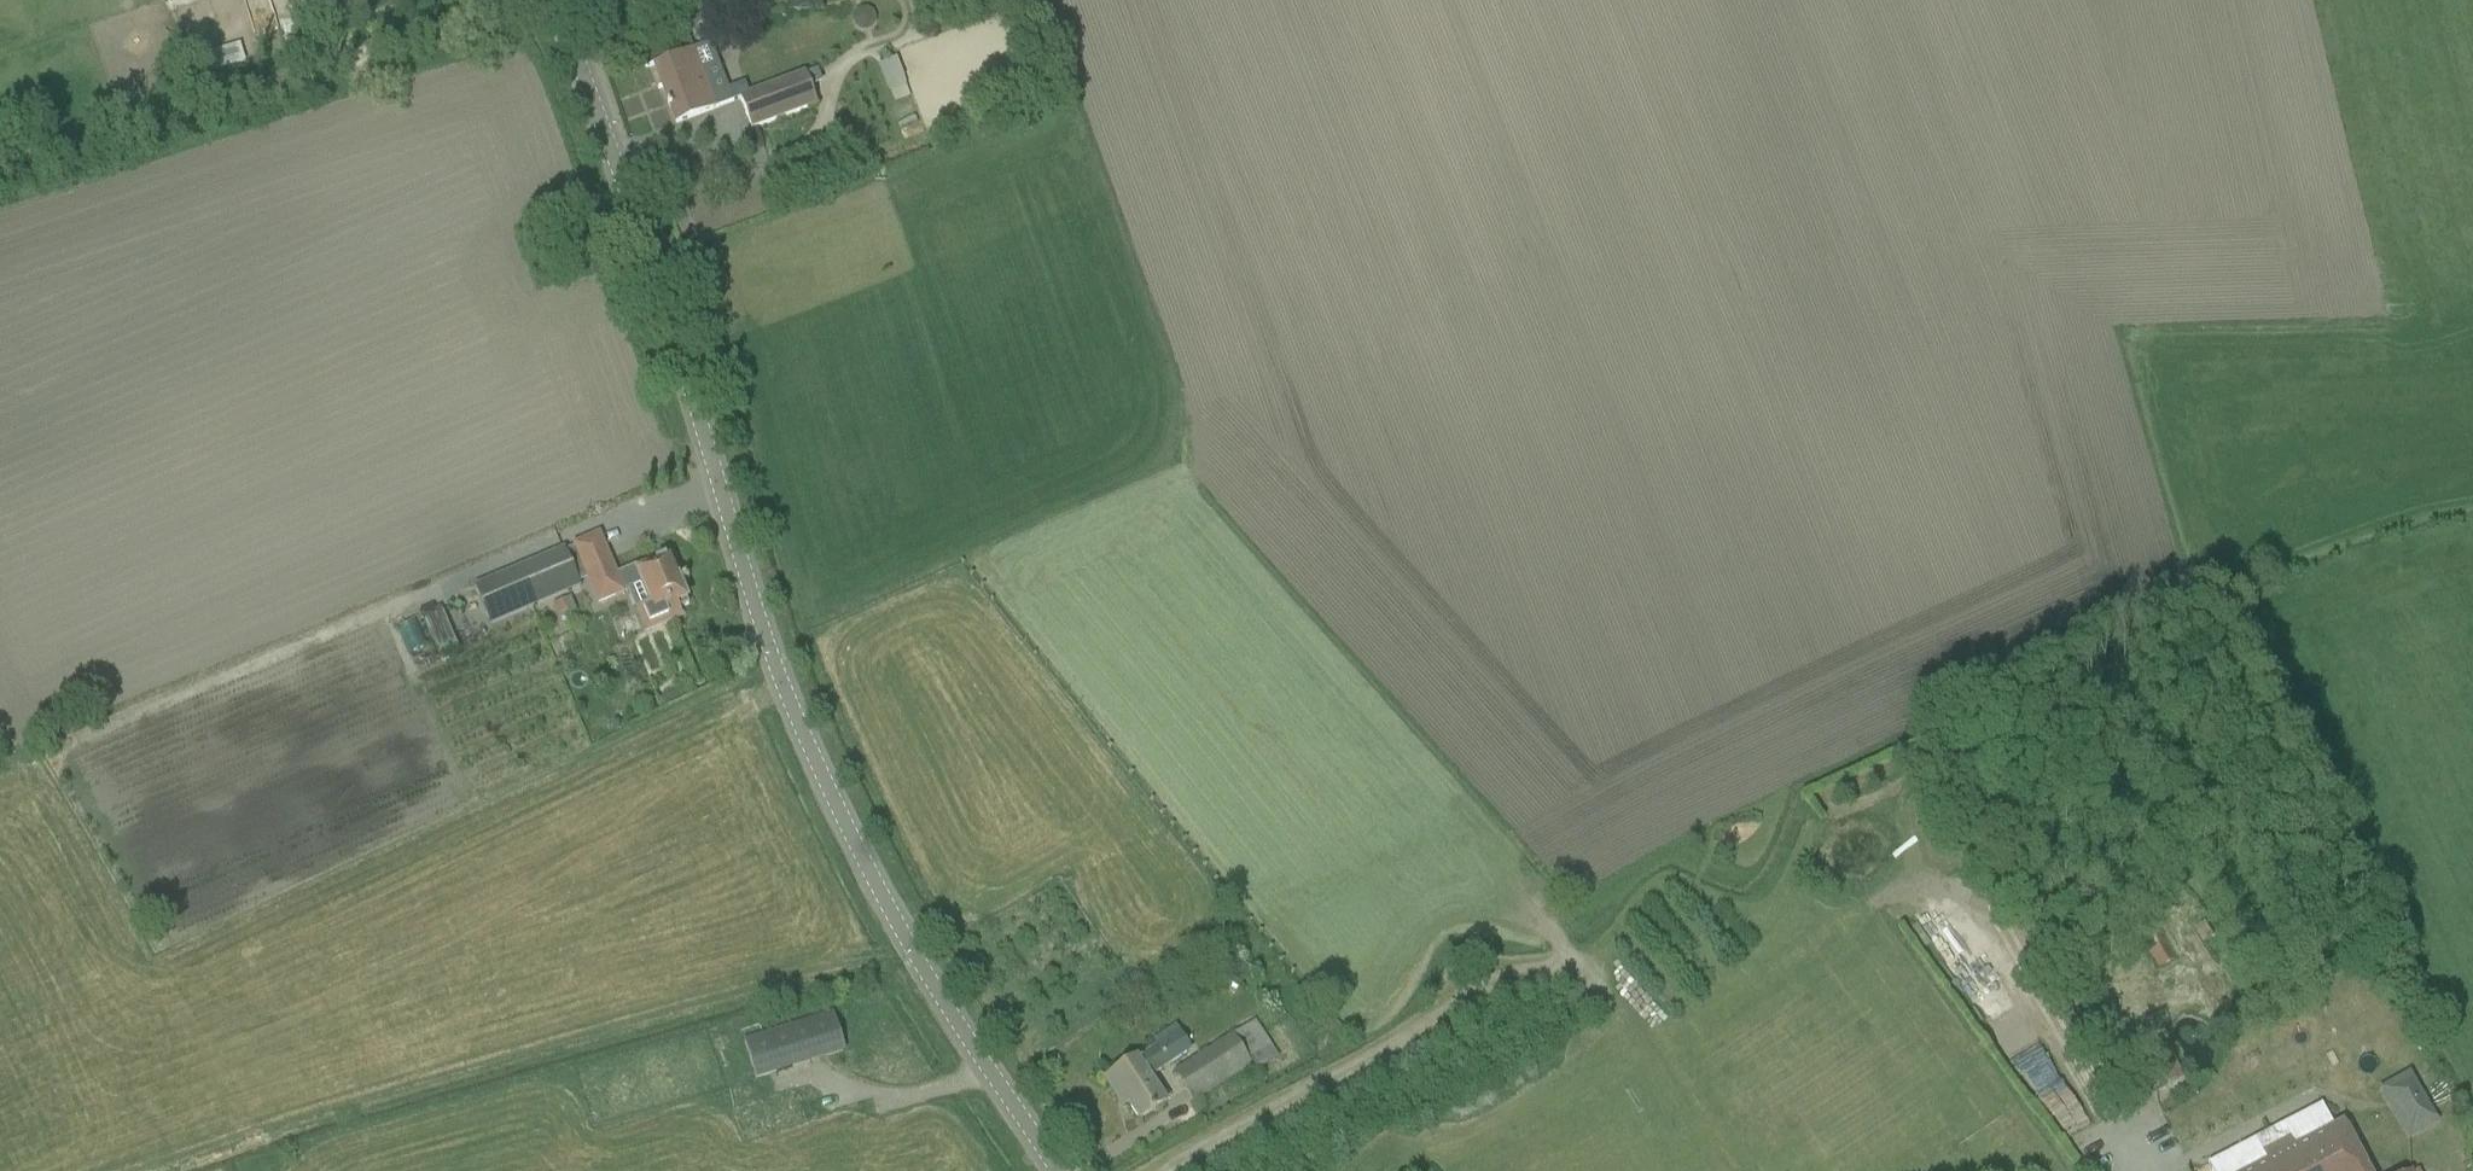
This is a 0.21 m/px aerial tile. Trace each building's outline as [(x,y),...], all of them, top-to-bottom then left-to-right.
[(698,48),(676,56),(653,65),(676,125),(718,109),(718,108),(732,103),(718,67),(707,72),(698,48)] [(804,72),(738,98),(751,130),(817,104),(804,72)] [(489,627),(580,588),(564,551),(473,589),(489,627)] [(635,569),(626,572),(616,577),(609,560),(607,560),(609,565),(586,575),(584,570),(583,570),(597,605),(623,594),(622,593),(640,585),(649,605),(637,610),(646,633),(682,618),(679,611),(688,607),(676,579),(679,577),(671,557),(644,568),(645,571),(637,574),(635,569)] [(417,619),(431,655),(451,647),(437,610),(417,619)] [(831,1016),(807,1023),(743,1042),(754,1079),(842,1053),(831,1016)] [(1257,1023),(1232,1038),(1175,1074),(1193,1103),(1251,1066),(1253,1071),(1278,1055),(1257,1023)] [(1136,1060),(1125,1067),(1105,1081),(1118,1101),(1123,1097),(1139,1122),(1166,1104),(1149,1079),(1185,1054),(1171,1032),(1154,1042),(1157,1047),(1137,1060),(1136,1060)] [(2406,1142),(2439,1123),(2408,1069),(2375,1088),(2406,1142)] [(2210,1170),(2367,1170),(2344,1126),(2335,1130),(2321,1104),(2206,1164),(2210,1170)]
